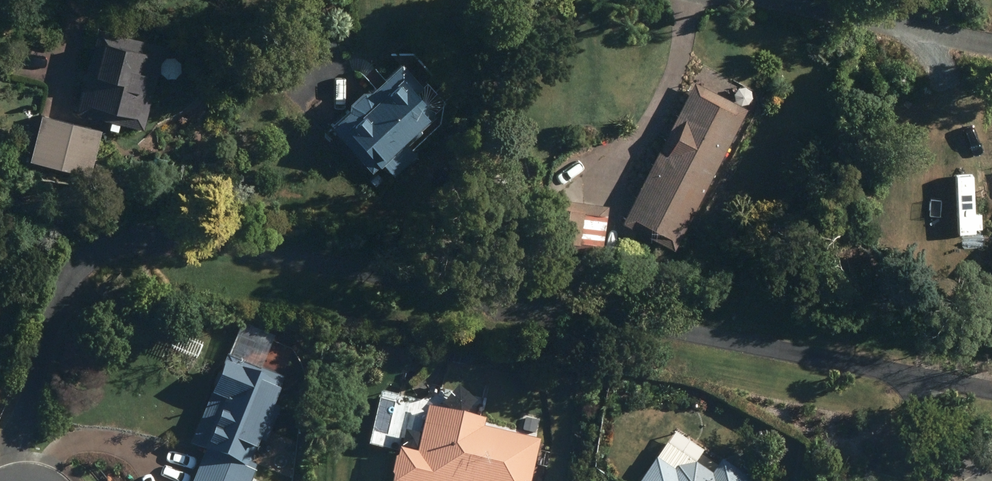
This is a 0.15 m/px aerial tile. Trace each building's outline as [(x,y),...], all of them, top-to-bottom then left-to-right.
[(75,114),(110,123),(108,130),(116,132),(118,125),(142,131),(163,47),(95,31),(75,114)] [(365,77),(375,88),(369,93),(363,92),(349,105),(349,111),(329,129),(367,172),(365,174),(374,184),(388,172),(392,177),(415,156),(402,142),(425,121),(427,124),(435,117),(432,114),(444,104),(430,88),(425,92),(400,65),(385,79),(375,68),(365,77)] [(694,84),(622,224),(673,251),(746,110),(694,84)] [(39,117),(29,156),(90,171),(100,132),(39,117)] [(569,252),(568,260),(593,263),(594,254),(601,255),(608,207),(546,199),(540,248),(569,252)] [(671,265),(654,262),(653,272),(670,274),(671,265)] [(192,446),(207,452),(196,480),(257,480),(252,479),(256,470),(247,466),(282,381),(227,359),(192,446)] [(393,478),(393,480),(530,480),(538,443),(480,431),(482,423),(427,412),(418,457),(399,453),(397,461),(395,461),(391,478),(393,478)] [(721,463),(712,476),(696,466),(678,469),(674,474),(656,462),(643,480),(748,480),(721,463)]
